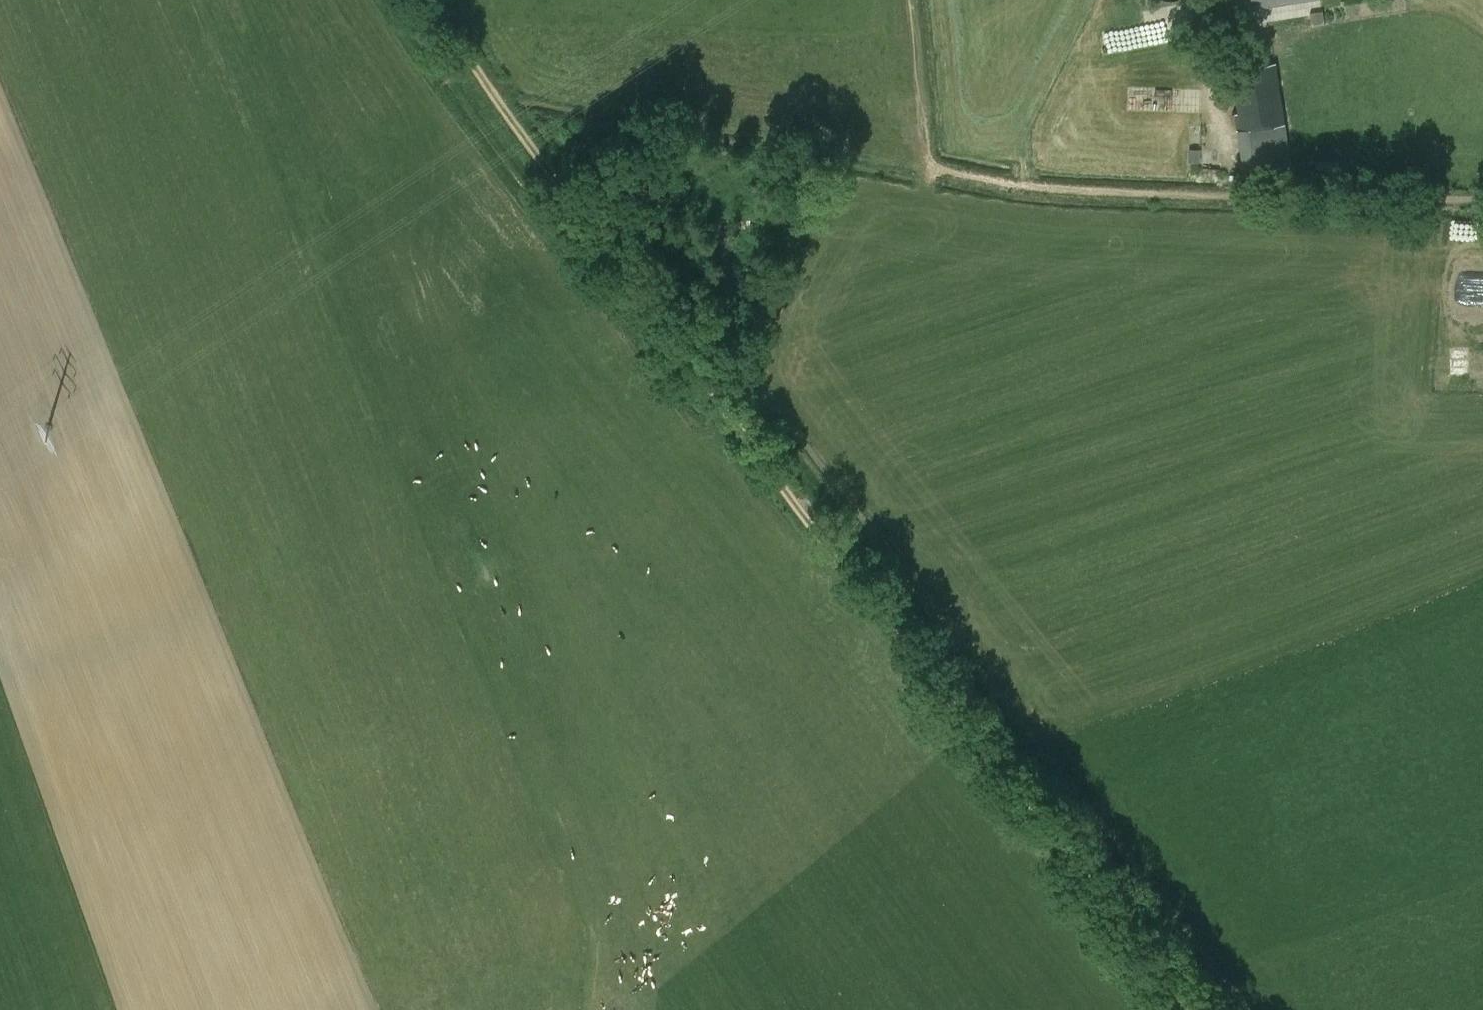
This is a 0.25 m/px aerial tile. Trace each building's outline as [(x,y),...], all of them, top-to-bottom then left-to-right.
[(1253,8),(1304,0),(1251,0),(1253,8)] [(1244,171),(1290,164),(1284,123),(1285,123),(1275,63),(1228,72),(1233,101),(1235,100),(1237,112),(1234,112),(1237,130),(1238,130),(1244,171)]
